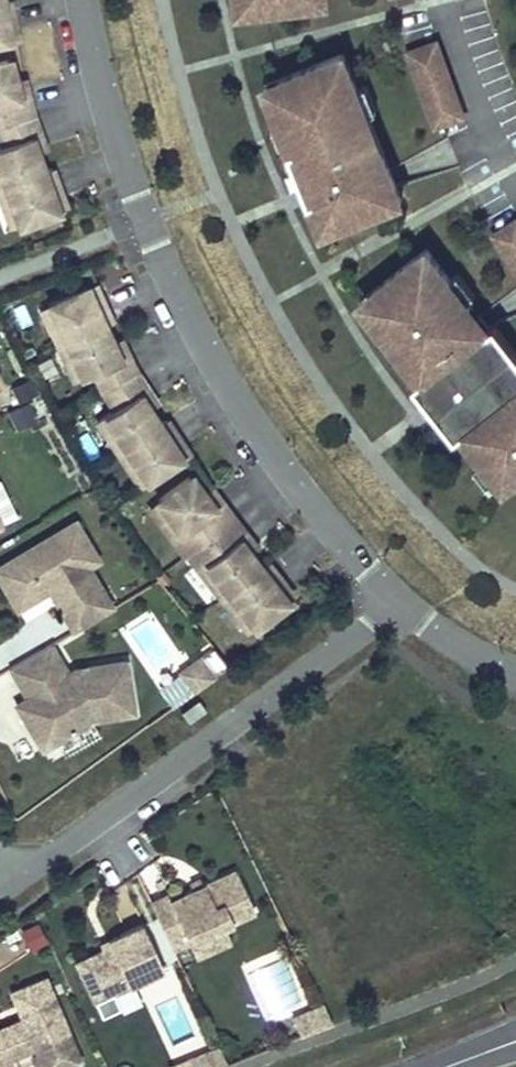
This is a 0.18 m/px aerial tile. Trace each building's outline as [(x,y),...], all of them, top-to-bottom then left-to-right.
[(6,0),(0,0),(0,41),(6,39),(4,31),(12,30),(6,0)] [(236,10),(255,7),(254,0),(235,0),(236,10)] [(12,30),(4,31),(6,39),(14,38),(12,30)] [(459,113),(432,40),(405,50),(432,122),(459,113)] [(340,51),(274,77),(286,108),(271,113),(304,195),(306,199),(320,193),(333,224),(398,198),(380,152),(372,155),(358,121),(366,118),(340,51)] [(28,112),(22,88),(13,90),(10,77),(5,57),(0,58),(0,119),(28,112)] [(22,88),(19,75),(10,77),(13,90),(22,88)] [(274,77),(259,82),(271,113),(286,108),(274,77)] [(28,112),(0,119),(0,182),(19,175),(39,167),(33,150),(26,132),(35,129),(28,112)] [(366,118),(358,121),(372,155),(380,152),(366,118)] [(35,129),(26,132),(33,150),(42,147),(35,129)] [(47,165),(19,175),(0,182),(0,202),(6,199),(15,222),(54,208),(51,200),(59,197),(47,165)] [(320,193),(306,199),(318,230),(333,224),(320,193)] [(59,197),(51,200),(54,208),(62,205),(59,197)] [(0,202),(0,206),(7,225),(15,222),(6,199),(0,202)] [(515,216),(491,232),(504,254),(515,246),(515,218),(515,216)] [(399,355),(404,351),(421,373),(420,374),(461,426),(480,450),(476,453),(479,458),(497,479),(501,484),(515,472),(515,372),(481,329),(479,325),(462,305),(466,302),(463,298),(446,275),(422,245),(367,288),(387,314),(375,324),(378,329),(396,350),(399,355)] [(504,254),(515,271),(515,246),(504,254)] [(90,279),(83,283),(86,290),(94,287),(90,279)] [(100,321),(108,318),(94,287),(86,290),(83,283),(45,300),(54,322),(47,326),(54,342),(100,321)] [(387,314),(367,288),(354,298),(375,324),(387,314)] [(45,300),(37,303),(47,326),(54,322),(45,300)] [(490,322),(485,326),(466,302),(462,305),(479,325),(481,329),(515,372),(515,355),(490,322)] [(107,337),(100,321),(62,339),(71,358),(63,361),(70,377),(89,368),(99,387),(132,368),(124,351),(116,355),(107,337)] [(116,333),(107,337),(116,355),(124,351),(116,333)] [(71,358),(62,339),(54,342),(63,361),(71,358)] [(421,373),(404,351),(399,355),(416,377),(418,375),(420,374),(421,373)] [(143,384),(132,368),(99,387),(110,405),(93,417),(103,430),(109,426),(121,443),(156,420),(145,404),(135,389),(143,384)] [(432,408),(452,434),(461,426),(420,374),(418,375),(416,377),(410,381),(432,408)] [(143,384),(135,389),(145,404),(153,399),(143,384)] [(44,399),(9,403),(12,425),(46,421),(44,399)] [(182,444),(163,416),(121,443),(114,448),(124,463),(131,458),(145,478),(179,455),(175,448),(182,444)] [(109,426),(103,430),(114,448),(121,443),(109,426)] [(182,444),(175,448),(179,455),(186,450),(182,444)] [(145,478),(131,458),(124,463),(138,483),(145,478)] [(200,487),(187,470),(154,495),(166,511),(157,518),(180,549),(199,535),(230,512),(215,492),(208,497),(200,487)] [(207,482),(200,487),(208,497),(215,492),(207,482)] [(154,495),(145,502),(157,518),(166,511),(154,495)] [(194,563),(205,577),(211,572),(225,589),(258,563),(247,549),(235,534),(243,528),(230,513),(230,512),(199,535),(211,550),(194,563)] [(93,556),(70,518),(0,560),(0,582),(4,589),(29,574),(36,585),(42,581),(45,585),(70,627),(108,604),(97,586),(83,562),(93,556)] [(243,528),(235,534),(247,549),(254,543),(243,528)] [(279,590),(286,585),(264,557),(258,563),(225,589),(219,594),(230,609),(236,603),(251,623),(284,596),(279,590)] [(211,572),(205,577),(219,594),(225,589),(211,572)] [(13,604),(45,585),(42,581),(36,585),(29,574),(4,589),(13,604)] [(286,585),(279,590),(284,596),(291,592),(286,585)] [(236,603),(230,609),(244,627),(251,623),(236,603)] [(130,708),(122,657),(71,665),(64,669),(46,641),(6,664),(24,694),(12,701),(22,719),(32,713),(49,740),(90,715),(130,708)] [(210,673),(196,653),(176,667),(190,687),(210,673)] [(158,686),(175,707),(193,692),(176,672),(158,686)] [(198,700),(180,713),(186,723),(204,710),(198,700)] [(32,713),(22,719),(39,746),(49,740),(32,713)] [(250,905),(231,865),(166,896),(163,890),(146,898),(168,945),(185,937),(219,920),(250,905)] [(30,952),(50,943),(39,919),(19,928),(30,952)] [(219,920),(185,937),(191,952),(226,936),(219,920)] [(160,965),(139,921),(104,937),(107,942),(99,946),(73,958),(91,997),(160,965)] [(99,946),(107,942),(104,937),(97,941),(99,946)] [(37,977),(3,991),(14,1018),(16,1022),(11,1024),(9,1019),(0,1023),(0,1065),(9,1062),(6,1055),(27,1047),(30,1054),(39,1050),(46,1066),(56,1066),(73,1060),(37,977)] [(329,1018),(319,999),(300,1007),(303,1012),(290,1018),(296,1031),(329,1018)] [(303,1012),(300,1007),(288,1013),(290,1018),(303,1012)] [(24,1056),(29,1066),(46,1066),(39,1050),(30,1054),(24,1056)]
